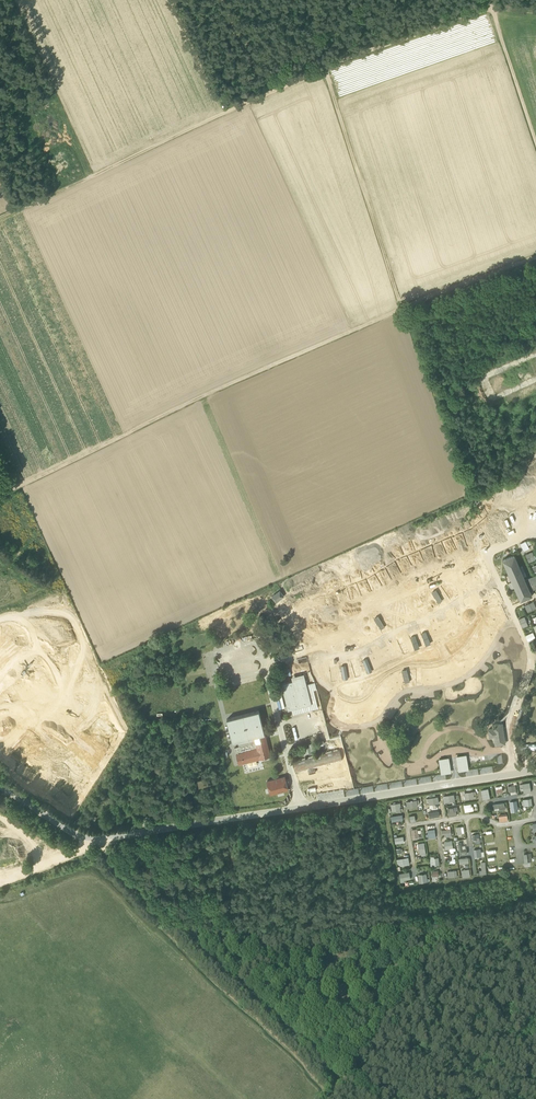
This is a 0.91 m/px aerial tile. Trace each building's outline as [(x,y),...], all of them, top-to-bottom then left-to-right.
[(527,540),(521,543),(525,550),(531,547),(527,540)] [(526,553),(528,561),(535,559),(535,554),(534,554),(533,551),(526,553)] [(520,600),(532,595),(530,591),(535,588),(535,575),(525,580),(514,555),(503,560),(509,574),(505,575),(507,579),(509,585),(511,588),(515,587),(520,600)] [(269,598),(274,603),(283,595),(278,590),(269,598)] [(535,608),(535,605),(535,601),(525,604),(527,611),(535,608)] [(259,606),(264,612),(269,608),(264,602),(259,606)] [(497,615),(499,620),(508,616),(506,611),(497,615)] [(519,619),(522,627),(529,625),(525,616),(519,619)] [(399,619),(371,630),(379,651),(407,640),(399,619)] [(474,633),(477,632),(478,635),(485,633),(481,623),(472,626),(474,633)] [(512,650),(522,647),(517,629),(507,632),(512,650)] [(460,638),(469,635),(467,630),(458,633),(460,638)] [(497,640),(500,634),(493,632),(491,638),(497,640)] [(526,634),(527,640),(535,638),(534,632),(526,634)] [(340,657),(363,652),(359,637),(337,642),(340,657)] [(411,642),(404,645),(407,651),(414,647),(411,642)] [(474,654),(473,652),(481,649),(478,642),(463,649),(466,657),(474,654)] [(432,649),(432,652),(439,650),(437,643),(426,646),(428,650),(432,649)] [(331,645),(322,647),(323,652),(319,653),(321,662),(334,659),(331,645)] [(393,650),(397,658),(405,655),(401,646),(393,650)] [(457,651),(448,653),(449,660),(459,658),(457,651)] [(330,673),(338,671),(336,663),(328,666),(330,673)] [(504,678),(517,674),(515,668),(512,669),(511,666),(502,669),(504,678)] [(315,677),(323,677),(323,669),(314,669),(315,677)] [(315,684),(307,686),(306,684),(305,678),(293,681),(281,684),(288,710),(292,709),(294,714),(298,713),(298,712),(316,707),(315,701),(316,700),(314,694),(313,690),(316,689),(315,682),(314,682),(315,684)] [(328,681),(323,683),(325,692),(331,690),(328,681)] [(478,703),(490,701),(489,694),(477,695),(478,703)] [(461,697),(463,707),(470,707),(469,697),(461,697)] [(318,708),(316,700),(315,701),(316,707),(298,712),(298,713),(318,708)] [(337,716),(344,714),(342,707),(335,709),(337,716)] [(237,740),(238,740),(262,734),(263,734),(265,733),(259,710),(227,719),(232,741),(237,740)] [(351,718),(343,720),(345,727),(354,725),(351,718)] [(427,731),(435,730),(434,723),(426,724),(427,731)] [(366,724),(357,726),(359,733),(368,731),(366,724)] [(494,736),(495,745),(503,744),(500,724),(492,725),(493,729),(488,729),(489,737),(494,736)] [(263,740),(262,734),(238,740),(239,746),(235,747),(239,763),(270,755),(267,746),(266,746),(264,740),(263,740)] [(336,739),(326,743),(328,750),(338,746),(336,739)] [(308,769),(309,774),(315,772),(314,767),(342,760),(339,748),(292,761),(295,772),(308,769)] [(357,762),(355,755),(347,758),(349,765),(357,762)] [(466,755),(456,756),(459,770),(468,769),(466,755)] [(420,759),(423,772),(429,770),(425,757),(420,759)] [(449,757),(438,759),(441,773),(451,771),(449,757)] [(416,767),(407,769),(409,776),(417,774),(416,767)] [(363,769),(357,770),(359,782),(365,781),(363,769)] [(327,790),(348,784),(345,772),(324,778),(327,790)] [(267,781),(270,793),(288,789),(284,776),(267,781)] [(198,779),(199,786),(211,784),(210,777),(198,779)] [(531,782),(522,783),(523,792),(532,791),(531,782)] [(509,785),(510,794),(517,793),(516,784),(509,785)] [(481,789),(482,799),(491,798),(489,788),(481,789)] [(444,795),(445,802),(456,800),(455,793),(444,795)] [(438,796),(426,798),(427,801),(429,801),(430,804),(440,803),(438,796)] [(511,811),(519,811),(518,800),(511,800),(511,811)] [(472,803),(464,804),(465,811),(473,811),(472,803)] [(456,809),(458,809),(457,806),(447,807),(448,815),(457,814),(456,809)] [(465,833),(464,826),(457,826),(457,834),(465,833)] [(420,837),(419,829),(411,829),(411,838),(420,837)] [(428,834),(426,834),(426,838),(436,837),(435,829),(428,830),(428,834)] [(462,842),(459,842),(459,852),(467,852),(467,845),(462,845),(462,842)] [(473,849),(475,857),(482,855),(481,848),(473,849)] [(532,852),(524,852),(524,861),(532,861),(532,852)] [(440,864),(439,857),(435,857),(435,856),(430,856),(431,865),(440,864)] [(469,868),(461,869),(463,877),(471,875),(469,868)] [(410,871),(398,872),(399,882),(404,881),(404,879),(411,878),(410,871)] [(418,873),(419,882),(428,881),(427,872),(418,873)]
